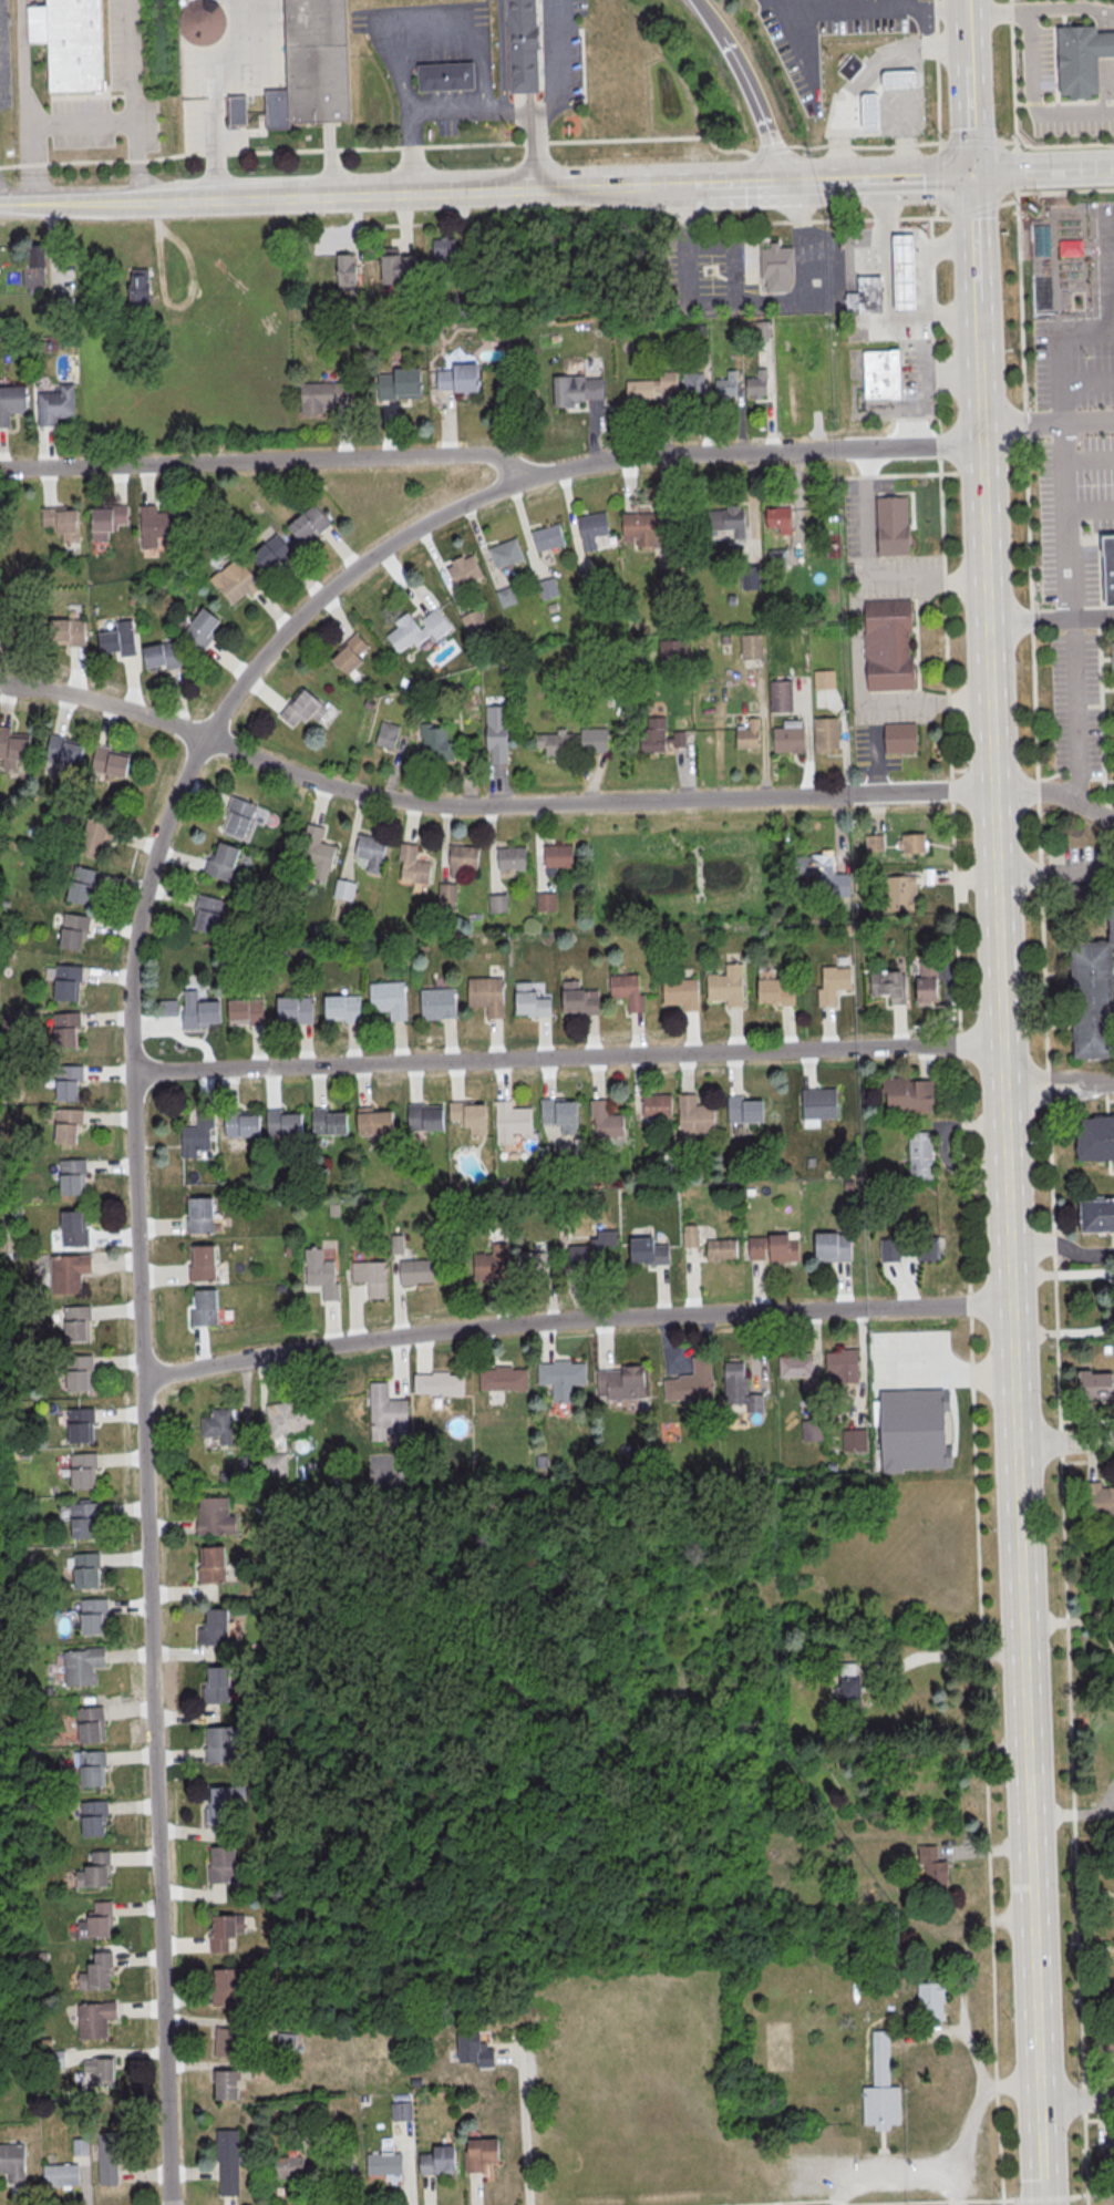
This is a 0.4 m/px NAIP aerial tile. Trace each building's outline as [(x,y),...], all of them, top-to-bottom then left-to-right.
[(47,6),(46,0),(101,0),(105,91),(51,93),(48,43),(30,43),(28,7),(47,6)] [(192,1),(195,0),(208,0),(215,4),(220,10),(223,17),(224,24),(221,32),(218,38),(213,43),(206,45),(198,47),(192,45),(185,41),(179,34),(176,27),(176,19),(179,11),(185,4),(192,1)] [(283,90),(280,0),(345,0),(349,121),(287,123),(287,128),(264,130),(262,91),(283,90)] [(509,95),(505,0),(531,0),(533,30),(535,30),(536,50),(534,51),(536,94),(509,95)] [(1094,32),(1113,31),(1113,57),(1095,58),(1096,94),(1086,95),(1086,100),(1061,101),(1061,96),(1058,96),(1054,28),(1093,27),(1094,32)] [(836,71),(849,55),(862,66),(847,81),(836,71)] [(474,90),(417,93),(416,66),(473,63),(474,90)] [(885,91),(880,89),(879,76),(884,72),(912,71),(916,75),(917,86),(914,90),(885,91)] [(859,100),(863,95),(875,95),(878,100),(878,128),(875,132),(863,132),(859,128),(859,100)] [(244,97),(245,125),(228,126),(227,99),(227,97),(244,97)] [(431,237),(431,267),(456,267),(456,237),(431,237)] [(890,237),(912,237),(915,312),(893,312),(890,237)] [(24,287),(47,287),(47,244),(24,244),(24,287)] [(795,248),(797,278),(792,278),(792,291),(769,292),(769,279),(763,279),(762,249),(774,248),(773,244),(782,244),(783,248),(795,248)] [(337,254),(337,289),(357,289),(357,254),(337,254)] [(381,254),(381,282),(414,282),(414,254),(381,254)] [(151,305),(151,269),(127,269),(127,305),(151,305)] [(879,278),(880,312),(845,313),(844,293),(857,292),(857,278),(879,278)] [(862,353),(898,352),(900,399),(863,400),(862,353)] [(452,367),(477,365),(477,393),(453,394),(453,391),(435,391),(435,371),(452,371),(452,367)] [(767,367),(757,367),(757,378),(746,378),(746,398),(767,398),(767,367)] [(715,396),(736,396),(736,369),(727,369),(727,378),(715,378),(715,396)] [(393,371),(417,370),(419,398),(394,399),(394,394),(377,395),(377,375),(393,374),(393,371)] [(654,399),(654,391),(676,391),(676,371),(658,371),(658,379),(627,380),(627,399),(654,399)] [(683,372),(683,392),(704,392),(704,372),(683,372)] [(554,375),(554,404),(602,404),(602,375),(554,375)] [(298,384),(299,415),(321,414),(321,406),(334,406),(334,404),(349,404),(349,383),(298,384)] [(38,392),(38,425),(62,425),(62,415),(75,415),(74,384),(53,384),(53,392),(38,392)] [(10,426),(10,413),(28,413),(28,385),(0,385),(0,426),(10,426)] [(879,498),(909,497),(911,555),(881,556),(879,498)] [(302,545),(331,523),(316,503),(287,525),(302,545)] [(792,532),(792,504),(767,504),(767,532),(792,532)] [(127,505),(91,505),(91,533),(127,533),(127,505)] [(42,506),(42,530),(58,530),(58,540),(79,540),(79,506),(42,506)] [(162,537),(175,537),(175,506),(141,506),(141,547),(162,547),(162,537)] [(745,538),(745,506),(711,506),(711,528),(725,528),(725,538),(745,538)] [(634,546),(667,546),(667,512),(622,512),(622,538),(634,538),(634,546)] [(575,519),(604,514),(607,535),(579,540),(575,519)] [(529,533),(557,525),(563,546),(536,554),(529,533)] [(269,574),(293,549),(275,532),(251,557),(269,574)] [(1097,536),(1113,535),(1113,605),(1101,606),(1097,536)] [(487,549),(514,539),(520,559),(494,569),(487,549)] [(211,575),(230,606),(261,588),(242,556),(211,575)] [(445,568),(471,556),(479,576),(454,588),(445,568)] [(742,589),(760,589),(760,565),(742,565),(742,589)] [(578,571),(581,587),(597,584),(594,568),(578,571)] [(542,599),(559,594),(554,576),(537,581),(542,599)] [(496,590),(501,606),(516,601),(511,585),(496,590)] [(866,601),(914,599),(916,633),(911,633),(911,656),(916,656),(918,688),(870,689),(869,663),(866,663),(865,635),(868,633),(866,601)] [(181,634),(200,650),(224,623),(205,607),(181,634)] [(384,636),(395,627),(392,622),(405,612),(419,629),(422,626),(417,620),(435,607),(451,628),(434,640),(429,633),(414,645),(411,641),(398,652),(384,636)] [(471,638),(488,629),(478,608),(460,617),(471,638)] [(84,645),(84,619),(55,619),(55,645),(84,645)] [(114,631),(99,632),(100,656),(136,655),(135,619),(114,620),(114,631)] [(331,657),(349,676),(366,660),(360,654),(369,645),(356,633),(331,657)] [(762,658),(762,633),(741,633),(741,658),(762,658)] [(182,664),(178,639),(142,646),(147,671),(182,664)] [(687,639),(659,639),(659,662),(687,662),(687,639)] [(814,688),(835,688),(835,669),(814,669),(814,688)] [(792,711),(792,680),(770,680),(770,711),(792,711)] [(319,722),(330,707),(302,686),(279,715),(297,729),(308,714),(319,722)] [(486,763),(507,763),(508,705),(487,705),(486,763)] [(641,727),(641,751),(685,751),(685,730),(666,730),(666,716),(648,716),(648,727),(641,727)] [(736,728),(736,746),(758,746),(758,717),(748,717),(748,728),(736,728)] [(838,750),(838,717),(814,717),(814,750),(838,750)] [(394,748),(399,724),(380,720),(375,744),(394,748)] [(804,751),(804,720),(782,720),(782,728),(773,728),(773,751),(804,751)] [(453,742),(447,742),(447,724),(417,724),(417,757),(453,757),(453,742)] [(885,725),(918,724),(919,753),(885,754),(885,725)] [(0,726),(0,757),(3,757),(3,767),(17,767),(17,757),(29,758),(30,737),(12,737),(12,726),(0,726)] [(580,727),(580,751),(607,751),(607,727),(580,727)] [(574,754),(574,730),(537,730),(537,754),(574,754)] [(85,741),(51,733),(45,759),(79,767),(85,741)] [(92,771),(126,777),(131,751),(97,744),(92,771)] [(230,796),(255,806),(241,839),(219,831),(227,812),(225,811),(230,796)] [(89,817),(116,826),(112,841),(110,839),(104,858),(79,851),(89,817)] [(326,827),(308,823),(297,874),(327,880),(336,843),(323,840),(326,827)] [(898,833),(898,852),(927,852),(927,833),(898,833)] [(381,873),(386,838),(358,834),(355,856),(366,858),(365,870),(381,873)] [(883,834),(866,834),(866,850),(883,850),(883,834)] [(218,842),(239,848),(228,883),(203,875),(207,861),(209,861),(212,855),(214,855),(218,842)] [(420,845),(402,843),(397,879),(428,883),(431,860),(418,858),(420,845)] [(447,845),(476,847),(475,869),(446,867),(447,845)] [(541,847),(570,846),(570,868),(541,869),(541,847)] [(495,849),(524,847),(525,869),(496,870),(495,849)] [(806,854),(806,882),(833,882),(833,854),(806,854)] [(73,864),(101,872),(97,886),(94,885),(90,904),(64,897),(73,864)] [(916,909),(916,875),(887,875),(887,909),(916,909)] [(356,881),(337,877),(333,897),(353,900),(356,881)] [(455,883),(440,883),(440,900),(455,900),(455,883)] [(218,934),(227,900),(199,892),(190,927),(218,934)] [(537,910),(556,910),(556,892),(537,892),(537,910)] [(489,894),(489,912),(507,912),(507,894),(489,894)] [(1113,977),(1113,985),(1113,995),(1113,1002),(1113,1012),(1113,1020),(1113,1031),(1113,1038),(1113,1056),(1107,1057),(1108,1058),(1102,1058),(1101,1057),(1087,1057),(1087,1059),(1080,1059),(1080,1057),(1073,1058),(1073,1041),(1071,1041),(1071,1033),(1072,1033),(1072,1022),(1070,1022),(1070,1013),(1072,1013),(1071,987),(1069,987),(1069,979),(1071,979),(1071,968),(1069,968),(1069,960),(1070,960),(1070,942),(1075,942),(1075,941),(1083,940),(1083,942),(1097,941),(1097,940),(1105,940),(1105,941),(1108,941),(1108,934),(1110,934),(1110,920),(1107,920),(1107,913),(1108,913),(1108,905),(1113,904),(1113,948),(1112,948),(1112,959),(1113,959),(1113,967),(1112,967),(1113,977)] [(63,913),(91,916),(89,930),(83,930),(80,949),(59,947),(63,913)] [(708,975),(725,973),(725,964),(741,962),(743,1006),(726,1006),(726,999),(708,1000),(708,975)] [(55,964),(84,966),(83,981),(81,981),(79,1000),(53,998),(55,964)] [(937,1003),(937,964),(917,964),(917,1003),(937,1003)] [(848,967),(834,967),(834,965),(819,965),(819,987),(815,988),(816,1003),(833,1002),(832,989),(848,989),(848,967)] [(867,970),(901,969),(902,1002),(887,1003),(887,995),(868,995),(867,970)] [(756,970),(757,1004),(770,1004),(770,1007),(793,1006),(792,987),(778,988),(778,981),(774,981),(773,970),(756,970)] [(608,976),(637,975),(637,995),(642,993),(643,1012),(626,1013),(626,1000),(609,1000),(608,976)] [(468,977),(503,977),(503,1018),(487,1018),(486,1006),(468,1006),(468,977)] [(661,980),(695,979),(697,1011),(681,1012),(681,1004),(662,1004),(661,980)] [(369,982),(403,980),(405,1021),(390,1021),(389,1009),(371,1010),(369,982)] [(513,981),(514,1016),(526,1016),(526,1018),(549,1017),(548,998),(535,999),(534,992),(530,992),(529,981),(513,981)] [(563,981),(563,1013),(599,1013),(599,990),(584,990),(584,981),(563,981)] [(419,990),(453,989),(454,1019),(420,1020),(419,990)] [(199,1001),(199,990),(183,990),(183,1026),(220,1026),(220,1001),(199,1001)] [(322,996),(358,995),(359,1023),(343,1023),(343,1020),(323,1021),(322,996)] [(276,997),(310,996),(311,1023),(296,1024),(296,1021),(277,1022),(276,997)] [(227,999),(261,998),(262,1026),(247,1027),(247,1023),(228,1024),(227,999)] [(52,1013),(81,1012),(82,1027),(79,1027),(80,1047),(53,1048),(52,1013)] [(55,1065),(84,1064),(84,1080),(82,1080),(82,1099),(56,1100),(55,1065)] [(933,1111),(933,1077),(884,1077),(884,1111),(933,1111)] [(798,1089),(833,1086),(834,1117),(800,1119),(798,1089)] [(675,1093),(675,1132),(711,1131),(711,1103),(692,1103),(692,1092),(675,1093)] [(671,1094),(643,1094),(643,1116),(671,1116),(671,1094)] [(724,1095),(725,1122),(760,1121),(759,1099),(740,1099),(740,1094),(724,1095)] [(537,1096),(537,1115),(549,1115),(549,1122),(575,1122),(574,1098),(561,1099),(561,1095),(537,1096)] [(586,1099),(586,1115),(591,1115),(592,1137),(621,1136),(621,1112),(604,1113),(604,1098),(586,1099)] [(445,1100),(445,1119),(457,1119),(457,1125),(483,1124),(482,1101),(470,1102),(470,1099),(445,1100)] [(493,1099),(494,1143),(510,1142),(509,1131),(528,1131),(527,1106),(508,1106),(507,1099),(493,1099)] [(405,1102),(405,1130),(441,1129),(440,1105),(420,1105),(420,1102),(405,1102)] [(308,1106),(309,1134),(344,1133),(343,1109),(323,1110),(323,1105),(308,1106)] [(354,1105),(355,1133),(390,1132),(390,1109),(370,1109),(370,1105),(354,1105)] [(264,1107),(265,1135),(299,1134),(298,1110),(279,1111),(278,1106),(264,1107)] [(54,1107),(83,1110),(83,1124),(78,1124),(76,1143),(53,1142),(54,1107)] [(178,1124),(179,1156),(195,1156),(194,1148),(206,1147),(206,1130),(213,1130),(213,1107),(193,1109),(193,1124),(178,1124)] [(221,1109),(223,1136),(257,1135),(256,1111),(236,1112),(236,1107),(221,1109)] [(1094,1117),(1113,1117),(1113,1160),(1105,1161),(1105,1163),(1095,1163),(1095,1161),(1079,1162),(1079,1155),(1076,1155),(1075,1147),(1077,1147),(1076,1135),(1075,1135),(1074,1127),(1077,1127),(1076,1120),(1094,1120),(1094,1117)] [(909,1131),(909,1180),(932,1180),(932,1131),(909,1131)] [(59,1158),(87,1157),(87,1173),(85,1173),(85,1193),(60,1193),(59,1158)] [(185,1196),(209,1196),(210,1232),(184,1233),(184,1216),(186,1216),(185,1196)] [(1104,1201),(1113,1201),(1113,1232),(1106,1233),(1106,1236),(1098,1236),(1098,1233),(1082,1234),(1080,1203),(1097,1202),(1096,1197),(1104,1197),(1104,1201)] [(58,1209),(59,1246),(86,1245),(86,1229),(79,1229),(78,1208),(58,1209)] [(699,1248),(699,1224),(682,1224),(682,1248),(699,1248)] [(619,1229),(590,1229),(590,1244),(567,1244),(567,1262),(619,1262),(619,1229)] [(816,1232),(816,1260),(851,1260),(851,1232),(816,1232)] [(749,1234),(749,1261),(798,1261),(798,1234),(749,1234)] [(668,1264),(668,1245),(655,1245),(655,1237),(631,1237),(631,1264),(668,1264)] [(737,1259),(737,1238),(706,1238),(706,1258),(737,1259)] [(881,1261),(901,1260),(901,1259),(940,1258),(939,1238),(880,1240),(881,1261)] [(188,1244),(212,1243),(213,1279),(187,1280),(186,1264),(189,1264),(188,1244)] [(302,1248),(319,1247),(319,1263),(321,1263),(321,1259),(332,1259),(332,1281),(337,1281),(338,1300),(319,1300),(319,1284),(303,1284),(302,1248)] [(508,1249),(472,1249),(472,1279),(508,1279),(508,1249)] [(525,1251),(525,1271),(549,1271),(549,1251),(525,1251)] [(50,1255),(91,1254),(92,1272),(81,1274),(81,1292),(51,1292),(50,1255)] [(396,1259),(429,1258),(430,1280),(413,1280),(413,1285),(398,1285),(396,1259)] [(349,1260),(383,1259),(384,1296),(365,1297),(364,1280),(349,1280),(349,1260)] [(189,1288),(214,1288),(214,1323),(188,1325),(188,1308),(190,1308),(189,1288)] [(62,1306),(91,1305),(92,1320),(89,1320),(90,1339),(64,1340),(62,1306)] [(827,1381),(858,1381),(858,1348),(827,1348),(827,1381)] [(65,1354),(94,1353),(94,1369),(91,1369),(92,1389),(66,1390),(65,1354)] [(660,1378),(675,1377),(675,1374),(690,1372),(689,1354),(708,1353),(712,1395),(662,1400),(660,1378)] [(779,1354),(780,1377),(813,1377),(813,1354),(779,1354)] [(748,1361),(724,1361),(724,1403),(746,1403),(746,1412),(763,1412),(763,1393),(748,1393),(748,1361)] [(535,1362),(582,1362),(582,1383),(535,1384),(535,1362)] [(594,1369),(618,1369),(618,1364),(640,1363),(641,1397),(605,1398),(605,1394),(595,1395),(594,1369)] [(476,1369),(524,1368),(525,1390),(477,1390),(476,1369)] [(1076,1369),(1077,1399),(1111,1397),(1110,1370),(1101,1370),(1101,1368),(1076,1369)] [(412,1373),(461,1373),(461,1395),(429,1395),(429,1392),(412,1392),(412,1373)] [(367,1381),(384,1381),(385,1399),(405,1398),(405,1435),(392,1435),(392,1425),(383,1425),(383,1439),(368,1440),(367,1381)] [(879,1394),(947,1392),(949,1466),(902,1467),(902,1473),(881,1474),(879,1394)] [(312,1430),(311,1407),(299,1408),(299,1401),(269,1403),(270,1432),(312,1430)] [(66,1408),(95,1407),(96,1422),(93,1422),(94,1441),(69,1442),(66,1408)] [(233,1409),(211,1409),(211,1416),(201,1416),(201,1436),(233,1436),(233,1409)] [(823,1419),(803,1419),(803,1440),(823,1440),(823,1419)] [(867,1429),(843,1429),(843,1452),(867,1452),(867,1429)] [(69,1453),(97,1452),(99,1466),(95,1467),(96,1486),(70,1487),(69,1453)] [(265,1453),(265,1475),(287,1475),(287,1453),(265,1453)] [(1081,1518),(1113,1517),(1113,1485),(1098,1486),(1097,1480),(1080,1481),(1081,1518)] [(195,1497),(224,1496),(225,1513),(231,1513),(233,1532),(194,1533),(193,1517),(196,1517),(195,1497)] [(71,1503),(100,1502),(100,1517),(97,1517),(99,1536),(72,1537),(71,1503)] [(197,1545),(220,1544),(221,1579),(196,1580),(195,1565),(197,1565),(197,1545)] [(72,1553),(101,1552),(102,1567),(99,1567),(100,1587),(73,1587),(72,1553)] [(81,1598),(109,1598),(109,1614),(105,1614),(105,1632),(81,1634),(81,1598)] [(203,1606),(225,1607),(224,1644),(195,1644),(196,1627),(199,1627),(199,1620),(203,1620),(203,1606)] [(60,1649),(101,1647),(102,1665),(90,1666),(91,1684),(62,1687),(60,1649)] [(860,1663),(838,1663),(838,1700),(860,1700),(860,1663)] [(202,1666),(225,1665),(226,1700),(200,1701),(199,1686),(203,1686),(202,1666)] [(74,1708),(102,1706),(104,1720),(100,1721),(102,1740),(78,1742),(74,1708)] [(203,1727),(226,1725),(228,1760),(203,1761),(202,1745),(204,1745),(203,1727)] [(78,1751),(106,1750),(106,1765),(103,1765),(104,1784),(79,1785),(78,1751)] [(205,1787),(228,1786),(230,1821),(204,1822),(204,1806),(206,1806),(205,1787)] [(79,1801),(107,1800),(107,1815),(105,1815),(105,1835),(80,1836),(79,1801)] [(207,1846),(230,1845),(231,1879),(206,1881),(205,1865),(207,1865),(207,1846)] [(937,1845),(920,1845),(920,1889),(948,1889),(948,1860),(937,1860),(937,1845)] [(89,1849),(107,1848),(109,1865),(104,1865),(105,1885),(73,1886),(73,1868),(82,1868),(82,1859),(90,1859),(89,1849)] [(91,1900),(110,1900),(110,1917),(106,1917),(106,1936),(75,1937),(75,1919),(84,1919),(84,1910),(91,1910),(91,1900)] [(209,1914),(231,1913),(233,1939),(225,1940),(225,1950),(207,1951),(206,1928),(209,1928),(209,1914)] [(92,1951),(111,1951),(111,1968),(107,1968),(107,1987),(76,1988),(75,1971),(84,1971),(84,1961),(92,1961),(92,1951)] [(210,1968),(233,1967),(234,1993),(227,1993),(227,2003),(209,2005),(208,1982),(212,1981),(210,1968)] [(918,1984),(950,1982),(951,2000),(948,2000),(949,2021),(922,2022),(922,2000),(919,2000),(918,1984)] [(75,2003),(115,2001),(116,2017),(107,2018),(107,2037),(78,2039),(75,2003)] [(236,2056),(236,2027),(214,2027),(214,2056),(236,2056)] [(454,2032),(455,2061),(473,2060),(473,2067),(492,2065),(491,2057),(491,2047),(477,2048),(476,2031),(454,2032)] [(866,2125),(865,2089),(876,2089),(875,2032),(893,2031),(894,2088),(904,2088),(905,2124),(894,2124),(894,2132),(876,2132),(876,2124),(866,2125)] [(40,2050),(62,2049),(62,2071),(41,2071),(40,2050)] [(90,2057),(110,2057),(110,2070),(111,2070),(111,2085),(87,2085),(87,2074),(89,2074),(89,2072),(80,2072),(80,2059),(90,2059),(90,2057)] [(214,2099),(238,2099),(238,2069),(214,2069),(214,2099)] [(409,2101),(410,2120),(389,2121),(388,2102),(409,2101)] [(239,2195),(239,2129),(218,2129),(218,2195),(239,2195)] [(94,2131),(95,2184),(115,2184),(114,2162),(117,2162),(117,2131),(94,2131)] [(464,2139),(464,2149),(460,2150),(461,2171),(481,2171),(481,2163),(488,2163),(487,2161),(495,2160),(495,2136),(464,2139)] [(70,2137),(84,2137),(85,2154),(70,2155),(70,2137)] [(1102,2139),(1113,2138),(1113,2160),(1102,2161),(1102,2139)] [(6,2172),(0,2172),(0,2143),(22,2143),(21,2183),(6,2183),(6,2172)] [(430,2144),(451,2144),(452,2173),(416,2174),(416,2153),(430,2152),(430,2144)] [(363,2153),(364,2174),(400,2173),(399,2152),(363,2153)] [(316,2154),(317,2176),(351,2175),(350,2153),(316,2154)] [(265,2156),(266,2177),(300,2176),(300,2155),(265,2156)] [(40,2164),(75,2163),(76,2184),(41,2185),(40,2164)]
